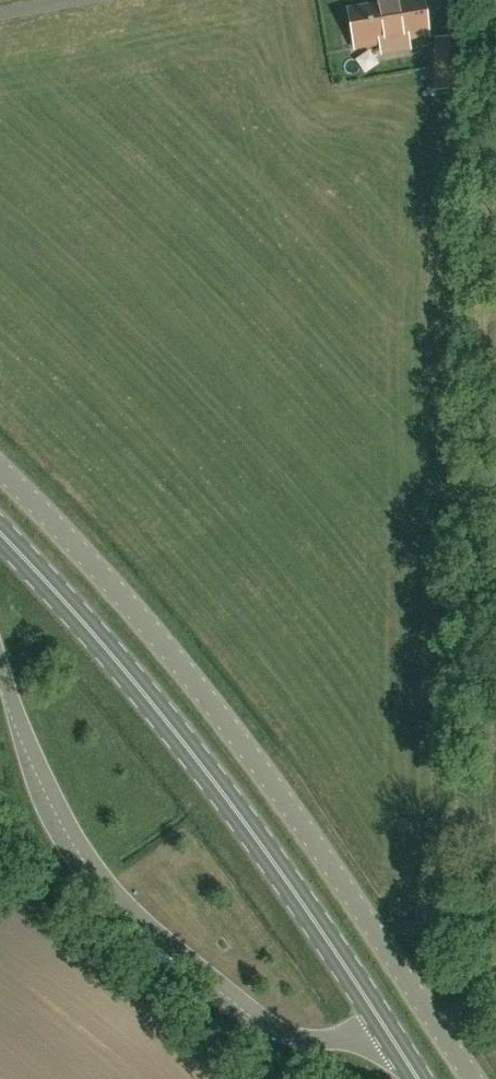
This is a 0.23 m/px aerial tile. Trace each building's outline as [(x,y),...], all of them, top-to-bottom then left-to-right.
[(382,55),(410,50),(408,40),(428,36),(425,21),(423,9),(422,0),(386,0),(378,1),(378,6),(349,11),(355,49),(380,44),(382,55)] [(462,64),(462,40),(435,39),(435,63),(434,90),(461,90),(462,64)]
